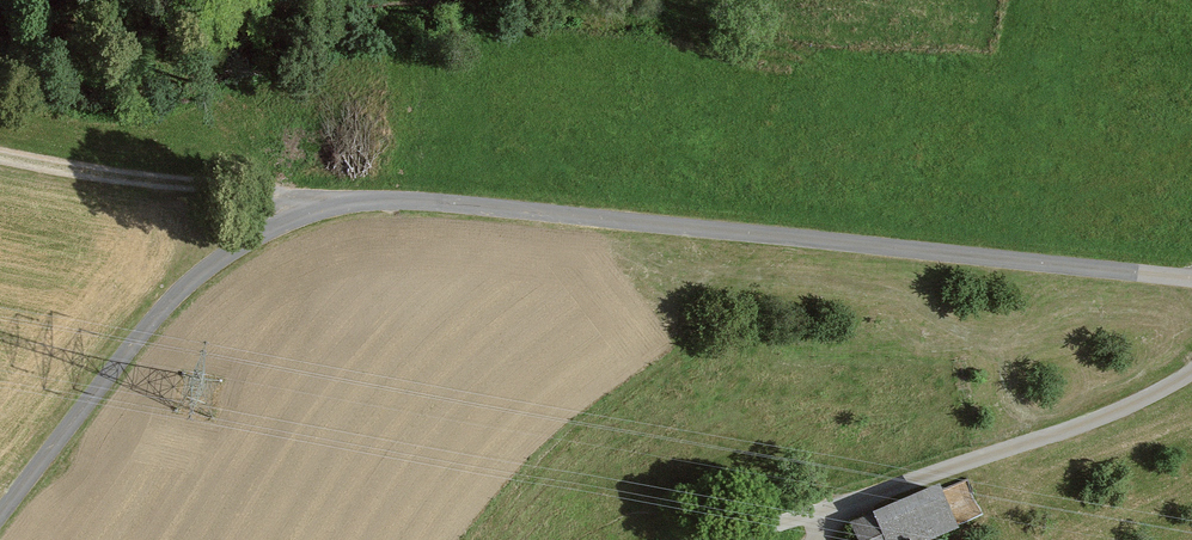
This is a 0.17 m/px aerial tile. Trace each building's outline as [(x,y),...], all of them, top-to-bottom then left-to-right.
[(869,527),(875,539),(953,539),(992,523),(974,482),(869,527)]
